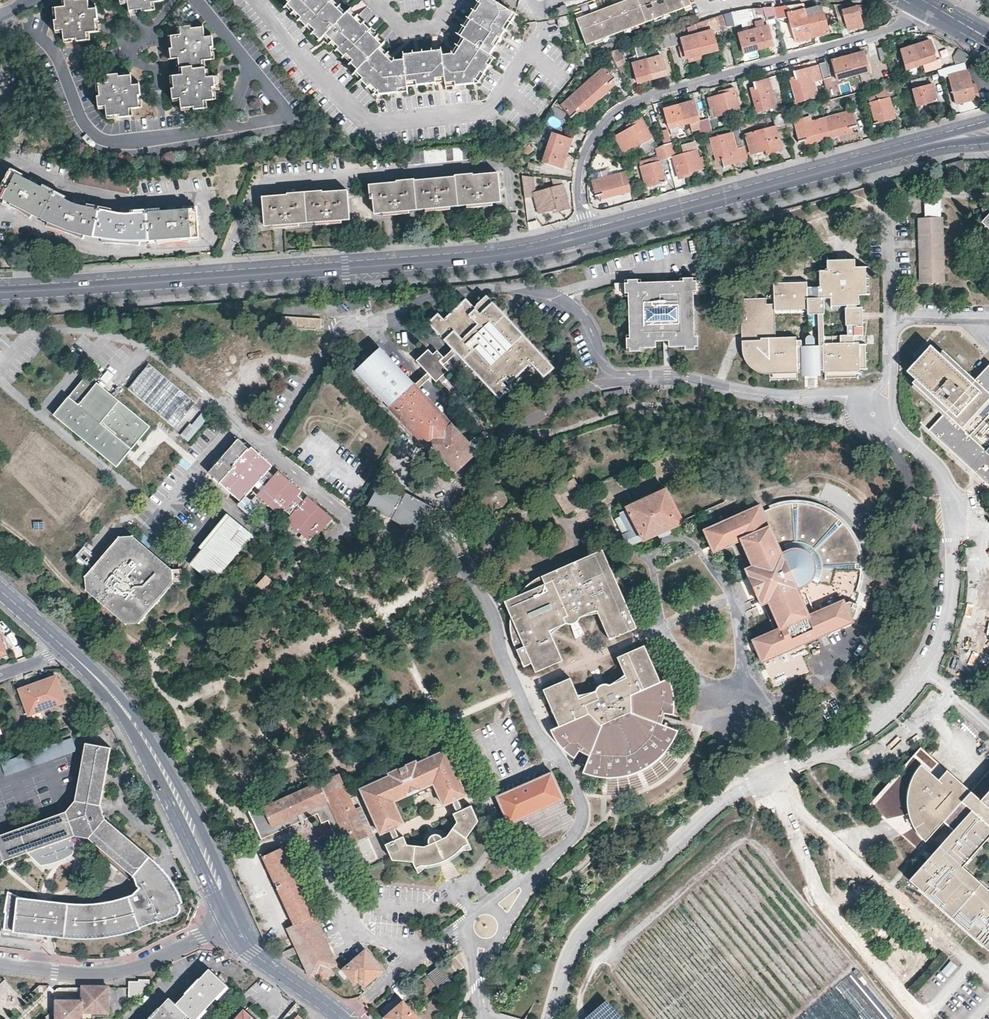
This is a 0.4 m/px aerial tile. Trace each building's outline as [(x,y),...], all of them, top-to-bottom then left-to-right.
[(65,7),(56,8),(57,21),(55,21),(56,32),(63,31),(64,40),(75,40),(76,41),(86,41),(86,34),(95,33),(94,20),(97,20),(96,10),(88,11),(87,0),(74,1),(74,0),(64,0),(65,7)] [(119,1),(126,1),(127,10),(139,8),(139,10),(150,9),(149,2),(159,1),(159,0),(119,0),(119,1)] [(288,2),(285,5),(319,39),(322,36),(344,13),(337,6),(333,10),(327,3),(330,0),(286,0),(288,2)] [(331,0),(330,0),(327,3),(333,10),(337,6),(331,0)] [(444,82),(444,87),(476,85),(493,60),(488,57),(514,17),(489,0),(481,0),(468,20),(472,23),(467,30),(463,27),(457,36),(461,38),(451,53),(442,54),(444,82)] [(574,21),(584,46),(689,6),(687,0),(627,0),(574,21)] [(804,10),(802,4),(793,5),(773,7),(776,19),(788,17),(791,26),(795,42),(811,38),(804,10)] [(842,11),(841,5),(834,4),(839,27),(846,25),(848,31),(851,30),(863,27),(857,8),(842,11)] [(565,15),(563,6),(558,8),(558,9),(554,11),(555,18),(565,15)] [(804,10),(811,38),(818,36),(829,33),(823,13),(820,14),(818,6),(804,10)] [(767,21),(776,19),(773,7),(764,8),(767,21)] [(344,13),(322,36),(328,42),(354,15),(348,9),(344,13)] [(723,16),(726,27),(732,25),(741,23),(747,22),(749,31),(743,32),(738,34),(741,45),(743,53),(758,50),(753,30),(751,23),(747,9),(729,13),(723,16)] [(748,10),(751,23),(753,30),(758,50),(773,46),(770,36),(768,26),(765,27),(763,20),(754,22),(751,9),(748,10)] [(354,15),(328,42),(356,69),(352,73),(373,93),(406,90),(405,86),(434,83),(432,51),(401,54),(401,57),(392,59),(388,63),(383,58),(382,57),(386,53),(379,46),(382,42),(375,36),(372,39),(365,32),(368,29),(354,15)] [(718,29),(726,27),(723,16),(715,18),(716,24),(718,29)] [(568,26),(566,18),(554,20),(557,29),(568,26)] [(716,24),(715,18),(710,20),(707,21),(699,24),(701,30),(696,32),(697,35),(712,31),(712,32),(718,31),(718,29),(716,24)] [(472,23),(468,20),(463,27),(467,30),(472,23)] [(747,22),(741,23),(743,32),(749,31),(747,22)] [(686,58),(702,54),(697,35),(696,32),(694,25),(687,28),(689,36),(681,38),(683,46),(679,47),(680,54),(682,58),(686,57),(686,58)] [(732,25),(726,27),(729,39),(730,41),(737,39),(732,25)] [(190,26),(179,26),(180,34),(171,35),(171,47),(169,47),(170,59),(178,58),(178,68),(181,68),(182,76),(174,76),(175,88),(172,88),(173,99),(181,99),(181,108),(194,107),(194,110),(204,109),(204,100),(213,99),(212,88),(214,87),(214,76),(205,77),(205,68),(202,68),(201,61),(211,60),(210,47),(213,47),(212,36),(203,37),(203,28),(190,29),(190,26)] [(375,36),(368,29),(365,32),(372,39),(375,36)] [(697,35),(702,54),(717,50),(715,43),(712,32),(712,31),(697,35)] [(666,35),(669,47),(678,44),(674,32),(666,35)] [(661,49),(669,47),(666,35),(657,37),(661,49)] [(660,47),(657,37),(643,42),(645,51),(660,47)] [(641,82),(652,79),(647,60),(642,42),(636,44),(637,47),(634,48),(638,61),(633,63),(638,82),(641,82)] [(915,45),(921,65),(927,64),(928,70),(940,67),(938,59),(935,60),(930,42),(923,43),(915,45)] [(907,69),(921,65),(915,45),(908,47),(901,49),(907,69)] [(884,46),(878,48),(881,62),(888,60),(884,46)] [(881,62),(878,48),(869,51),(867,52),(870,62),(874,64),(881,62)] [(609,52),(618,67),(625,63),(619,49),(609,52)] [(432,51),(434,83),(444,82),(442,54),(441,50),(432,51)] [(392,59),(386,53),(382,57),(383,58),(388,63),(392,59)] [(856,55),(848,57),(853,76),(869,72),(864,53),(856,55)] [(647,60),(652,79),(658,77),(667,74),(662,56),(647,60)] [(853,76),(848,57),(839,59),(831,61),(836,81),(853,76)] [(818,66),(822,80),(830,78),(826,62),(818,64),(818,66)] [(628,71),(625,63),(618,67),(621,74),(628,71)] [(965,70),(964,63),(947,68),(937,70),(940,79),(949,77),(956,103),(972,99),(978,97),(976,88),(973,89),(972,85),(967,69),(965,70)] [(813,83),(822,80),(818,66),(793,72),(794,75),(794,78),(790,79),(797,102),(817,97),(813,83)] [(581,88),(595,102),(613,85),(611,82),(612,81),(614,79),(603,68),(581,88)] [(118,74),(108,75),(108,83),(99,84),(100,96),(98,97),(99,107),(106,106),(108,116),(119,115),(120,117),(130,116),(130,108),(139,107),(138,95),(141,95),(140,84),(132,85),(132,75),(119,76),(118,74)] [(777,87),(774,76),(767,78),(767,79),(761,81),(753,83),(754,87),(750,88),(756,111),(776,106),(771,89),(777,87)] [(925,77),(910,81),(917,106),(925,103),(937,100),(932,83),(927,84),(925,77)] [(578,118),(595,102),(581,88),(560,107),(572,119),(573,118),(575,116),(578,118)] [(733,88),(724,90),(725,94),(721,94),(707,98),(709,108),(711,117),(739,109),(733,88)] [(886,89),(875,92),(876,96),(869,98),(876,123),(894,117),(892,110),(886,89)] [(693,101),(678,105),(683,124),(689,123),(691,133),(699,130),(700,134),(710,131),(706,119),(706,118),(698,120),(695,111),(693,101)] [(683,124),(678,105),(664,109),(666,116),(669,128),(683,124)] [(917,114),(915,106),(907,108),(907,111),(906,112),(907,117),(917,114)] [(823,118),(829,138),(851,132),(850,127),(852,127),(854,126),(850,111),(823,118)] [(784,127),(781,117),(781,113),(771,115),(775,126),(746,133),(751,153),(762,151),(766,149),(767,153),(781,149),(776,129),(784,127)] [(546,121),(557,126),(560,118),(549,114),(546,121)] [(784,127),(785,130),(792,128),(789,115),(781,117),(784,127)] [(805,144),(829,138),(823,118),(810,122),(809,117),(794,121),(799,141),(802,140),(804,140),(805,144)] [(638,146),(642,154),(655,149),(657,148),(642,120),(641,118),(626,125),(628,128),(615,136),(625,154),(638,146)] [(744,146),(738,125),(732,127),(732,129),(733,133),(732,133),(736,148),(744,146)] [(668,129),(659,131),(663,144),(667,143),(671,142),(668,129)] [(547,147),(567,154),(569,146),(571,139),(553,133),(547,147)] [(723,166),(747,159),(744,146),(736,148),(732,133),(712,138),(713,142),(716,154),(718,162),(722,161),(722,163),(723,166)] [(533,136),(529,141),(538,144),(540,138),(533,136)] [(676,156),(671,142),(667,143),(667,144),(663,146),(667,159),(672,157),(679,178),(688,176),(687,173),(691,172),(704,168),(701,158),(697,159),(693,142),(680,146),(683,155),(676,156)] [(716,154),(713,142),(705,144),(708,157),(716,154)] [(529,144),(521,150),(525,156),(532,150),(529,144)] [(657,148),(655,149),(657,157),(639,162),(645,187),(656,184),(664,182),(661,170),(659,161),(666,159),(667,159),(663,146),(657,148)] [(462,160),(461,150),(461,147),(403,153),(405,165),(462,160)] [(565,157),(567,154),(547,147),(542,161),(561,167),(565,157)] [(469,150),(461,150),(462,160),(470,159),(469,150)] [(668,168),(666,159),(659,161),(661,170),(668,168)] [(964,167),(962,159),(946,164),(948,171),(964,167)] [(10,170),(0,188),(0,198),(32,214),(41,219),(45,221),(51,224),(57,227),(61,228),(68,231),(77,234),(83,236),(88,237),(93,238),(99,239),(103,240),(107,241),(111,241),(115,241),(120,242),(125,242),(131,242),(135,241),(144,241),(156,240),(170,239),(199,237),(197,208),(134,213),(134,210),(130,210),(130,214),(129,213),(125,213),(120,213),(115,212),(111,212),(107,211),(102,210),(93,208),(87,207),(81,205),(75,203),(68,201),(57,195),(37,184),(21,176),(10,170)] [(396,182),(371,185),(374,214),(389,213),(445,207),(485,203),(501,202),(498,172),(473,175),(472,174),(454,176),(454,177),(415,180),(414,179),(396,181),(396,182)] [(631,191),(626,172),(592,181),(596,196),(601,195),(601,197),(602,199),(631,191)] [(521,176),(524,198),(531,197),(531,192),(533,191),(531,177),(521,176)] [(558,207),(559,211),(569,208),(562,185),(533,194),(538,213),(554,209),(558,207)] [(287,195),(262,197),(264,226),(277,225),(331,221),(349,220),(347,190),(323,192),(322,191),(287,194),(287,195)] [(944,197),(913,198),(913,213),(926,213),(929,213),(945,212),(944,197)] [(944,281),(942,217),(929,217),(926,217),(918,218),(918,225),(920,282),(944,281)] [(797,371),(801,371),(801,372),(821,371),(825,371),(826,379),(859,377),(859,370),(866,370),(865,345),(854,345),(854,335),(862,335),(862,327),(856,327),(856,325),(862,325),(862,308),(856,308),(856,305),(858,305),(858,295),(865,295),(864,267),(854,267),(854,260),(827,260),(827,271),(819,271),(819,286),(807,287),(806,282),(774,283),(774,304),(767,304),(767,298),(741,299),(742,336),(745,336),(745,341),(742,341),(742,350),(745,350),(746,354),(747,357),(748,360),(750,362),(752,365),(756,368),(760,370),(766,371),(769,372),(797,371)] [(628,297),(629,335),(629,338),(627,338),(627,348),(630,348),(630,351),(640,351),(640,348),(643,348),(657,348),(656,341),(669,341),(669,347),(682,347),(685,347),(685,350),(695,350),(695,346),(699,346),(698,336),(695,336),(695,333),(694,295),(694,291),(697,291),(696,281),(693,281),(693,278),(683,278),(683,281),(680,281),(642,282),(638,282),(638,279),(628,280),(628,283),(625,283),(625,293),(628,293),(628,297)] [(450,350),(454,354),(498,400),(508,391),(500,382),(503,380),(506,384),(524,368),(528,364),(540,376),(551,367),(492,304),(484,296),(471,307),(463,300),(441,321),(434,314),(425,324),(433,333),(450,350)] [(311,317),(280,315),(278,343),(321,346),(322,330),(310,330),(311,317)] [(474,452),(416,390),(412,386),(397,371),(377,349),(375,350),(368,343),(359,351),(362,354),(350,366),(426,446),(427,447),(431,444),(439,453),(455,469),(474,452)] [(988,362),(975,378),(973,379),(969,376),(941,350),(938,353),(928,345),(904,371),(913,379),(910,383),(939,409),(943,413),(927,429),(927,430),(988,487),(988,362)] [(440,367),(454,354),(450,350),(441,358),(437,363),(440,367)] [(747,357),(746,354),(745,350),(742,350),(743,355),(744,358),(746,361),(748,364),(750,367),(754,370),(759,373),(766,374),(770,374),(769,372),(766,371),(760,370),(756,368),(752,365),(750,362),(748,360),(747,357)] [(446,372),(440,367),(437,363),(441,358),(434,351),(430,355),(426,351),(414,362),(426,374),(429,377),(434,383),(437,380),(442,385),(445,383),(446,382),(441,376),(446,372)] [(193,402),(146,363),(125,389),(172,428),(193,402)] [(106,384),(113,375),(106,370),(99,379),(106,384)] [(797,371),(769,372),(770,374),(770,380),(798,379),(797,371)] [(416,390),(429,377),(426,374),(412,386),(416,390)] [(149,428),(84,375),(77,384),(50,417),(115,469),(149,428)] [(189,443),(206,417),(198,411),(181,437),(189,443)] [(270,466),(250,448),(247,452),(245,450),(246,449),(236,441),(206,474),(239,502),(236,506),(247,515),(255,507),(254,506),(244,496),(253,486),(260,493),(269,483),(273,478),(266,471),(270,466)] [(269,483),(260,493),(257,496),(277,514),(283,508),(290,514),(285,520),(309,542),(331,517),(306,496),(300,503),(293,497),(298,490),(299,489),(279,472),(273,478),(269,483)] [(583,491),(575,478),(553,491),(567,515),(579,507),(572,497),(583,491)] [(414,533),(429,506),(405,493),(402,500),(398,498),(400,495),(382,485),(369,508),(387,518),(389,516),(393,517),(391,520),(393,522),(414,533)] [(684,524),(667,487),(625,506),(628,510),(620,514),(621,516),(628,531),(622,533),(628,547),(643,540),(644,542),(684,524)] [(838,518),(829,511),(821,507),(814,505),(806,503),(800,503),(795,503),(789,503),(784,504),(781,504),(776,506),(772,508),(763,511),(782,552),(790,549),(792,548),(794,548),(796,548),(798,548),(799,548),(800,548),(801,548),(802,549),(806,550),(809,552),(811,555),(813,558),(815,561),(816,564),(816,567),(816,571),(815,574),(814,577),(812,580),(810,583),(809,584),(808,585),(807,585),(806,586),(797,589),(800,595),(808,615),(833,604),(844,600),(845,603),(850,601),(854,602),(857,591),(860,583),(861,571),(861,560),(859,550),(856,540),(850,531),(845,524),(838,518)] [(763,511),(760,505),(754,508),(727,519),(705,528),(704,529),(714,552),(728,546),(743,540),(753,564),(746,567),(761,604),(769,601),(780,627),(753,638),(763,660),(805,642),(854,622),(853,620),(845,603),(844,600),(833,604),(808,615),(800,595),(797,589),(806,586),(807,585),(808,585),(809,584),(810,583),(812,580),(814,577),(815,574),(816,571),(816,567),(816,564),(815,561),(813,558),(811,555),(809,552),(806,550),(802,549),(801,548),(800,548),(799,548),(798,548),(796,548),(794,548),(792,548),(790,549),(782,552),(763,511)] [(628,531),(621,516),(615,519),(622,533),(628,531)] [(219,573),(251,536),(228,517),(188,564),(206,579),(210,583),(215,579),(219,573)] [(170,584),(169,571),(131,538),(118,539),(114,545),(85,578),(86,591),(125,624),(138,623),(155,602),(170,585),(170,584)] [(74,559),(84,564),(91,551),(81,546),(74,559)] [(638,628),(603,549),(542,576),(527,586),(521,594),(505,600),(511,615),(511,628),(512,639),(517,649),(523,662),(522,662),(525,667),(530,665),(529,664),(533,663),(537,672),(559,662),(543,627),(600,602),(616,637),(638,628)] [(180,570),(169,571),(170,584),(180,583),(180,570)] [(262,590),(270,580),(264,575),(256,584),(262,590)] [(854,602),(850,601),(845,603),(853,620),(858,609),(852,607),(854,602)] [(600,602),(543,627),(559,662),(564,660),(550,630),(567,623),(570,624),(574,624),(577,622),(580,620),(581,617),(597,610),(610,640),(616,637),(600,602)] [(810,654),(805,642),(763,660),(776,688),(802,676),(796,660),(804,657),(810,654)] [(575,758),(580,750),(583,746),(592,750),(590,755),(584,772),(596,775),(609,776),(614,777),(626,775),(635,772),(646,767),(657,760),(665,754),(671,746),(680,729),(666,725),(662,724),(658,722),(660,712),(665,713),(666,708),(663,687),(661,681),(645,645),(623,654),(632,675),(627,677),(611,684),(607,683),(604,683),(601,685),(598,687),(596,691),(580,698),(575,700),(566,680),(544,689),(560,725),(551,729),(552,731),(556,739),(560,745),(565,750),(571,755),(575,758)] [(632,675),(623,654),(618,657),(627,677),(632,675)] [(811,672),(804,657),(796,660),(802,676),(811,672)] [(40,708),(54,702),(56,705),(65,701),(55,676),(21,689),(25,703),(33,722),(44,718),(40,708)] [(580,698),(571,677),(566,680),(575,700),(580,698)] [(674,692),(673,687),(672,683),(670,678),(661,681),(663,687),(666,708),(665,713),(674,715),(675,712),(675,707),(675,699),(674,692)] [(99,710),(96,701),(83,705),(86,715),(99,710)] [(102,727),(96,719),(89,723),(95,732),(102,727)] [(73,739),(1,759),(4,772),(77,752),(73,739)] [(76,835),(89,836),(127,867),(136,875),(152,855),(108,819),(102,804),(111,757),(113,747),(88,742),(75,803),(69,810),(16,829),(0,834),(0,867),(6,860),(26,852),(39,864),(52,862),(65,857),(73,851),(76,835)] [(592,750),(583,746),(580,750),(590,755),(592,750)] [(420,760),(419,760),(415,761),(408,765),(391,772),(390,773),(390,774),(391,774),(391,775),(363,788),(383,831),(403,822),(396,806),(399,805),(397,801),(437,783),(446,803),(447,807),(456,803),(462,800),(471,796),(449,748),(421,761),(420,760)] [(419,760),(413,748),(402,753),(407,764),(415,760),(415,761),(419,760)] [(971,792),(921,748),(868,808),(918,853),(943,822),(952,831),(908,881),(988,952),(988,890),(962,866),(987,839),(988,841),(988,772),(971,792)] [(343,772),(339,774),(359,819),(364,817),(343,772)] [(497,796),(509,823),(563,800),(561,793),(552,772),(497,796)] [(359,819),(339,774),(264,807),(263,805),(249,811),(262,840),(318,815),(322,824),(329,821),(341,847),(348,843),(360,870),(379,860),(374,850),(368,838),(359,819)] [(502,827),(509,823),(497,796),(490,799),(502,827)] [(466,809),(462,800),(456,803),(460,812),(466,809)] [(408,825),(399,805),(396,806),(403,822),(383,831),(385,835),(393,831),(399,829),(408,825)] [(418,845),(414,845),(411,845),(407,836),(403,838),(397,840),(389,844),(396,860),(416,862),(419,868),(422,874),(425,871),(425,870),(431,865),(439,859),(439,860),(454,853),(454,852),(462,851),(475,850),(472,844),(470,838),(482,821),(475,805),(466,809),(460,812),(456,814),(460,822),(456,828),(450,836),(446,838),(445,837),(444,836),(443,835),(442,835),(441,834),(439,834),(437,834),(436,835),(434,835),(433,836),(432,837),(432,839),(431,841),(431,842),(432,844),(428,846),(418,845)] [(364,817),(359,819),(368,838),(373,835),(364,817)] [(399,829),(393,831),(397,840),(403,838),(399,829)] [(336,963),(304,894),(283,848),(265,857),(276,879),(297,924),(290,927),(312,974),(319,971),(322,978),(332,973),(329,966),(336,963)] [(462,851),(454,852),(454,853),(439,860),(439,859),(431,865),(462,851)] [(169,873),(161,864),(152,855),(136,875),(138,877),(139,885),(136,889),(133,892),(131,894),(124,896),(116,899),(104,901),(102,901),(92,903),(81,903),(60,902),(47,900),(32,898),(29,898),(18,895),(9,892),(6,912),(7,912),(5,928),(14,930),(14,931),(23,933),(29,933),(42,935),(56,937),(80,939),(95,938),(107,936),(110,936),(125,933),(144,927),(143,926),(161,920),(162,921),(163,920),(178,912),(182,909),(183,905),(181,901),(186,899),(184,895),(177,883),(169,873)] [(281,955),(288,960),(298,955),(296,949),(281,955)] [(907,989),(915,996),(948,957),(940,951),(907,989)] [(381,972),(365,953),(345,970),(355,982),(359,978),(365,985),(381,972)] [(947,977),(957,967),(950,960),(940,970),(947,977)] [(452,981),(439,966),(429,975),(441,990),(452,981)] [(188,1016),(191,1018),(198,1018),(228,986),(224,982),(227,978),(221,973),(218,976),(210,969),(197,983),(195,983),(191,988),(190,990),(176,1004),(170,998),(157,1012),(155,1012),(151,1016),(151,1018),(150,1018),(185,1018),(188,1016)] [(129,981),(129,987),(129,997),(138,997),(150,985),(150,979),(139,979),(139,981),(129,981)] [(109,986),(83,986),(82,1000),(57,1000),(57,1018),(82,1018),(89,1018),(93,1018),(93,1015),(108,1015),(109,986)] [(405,1003),(403,1004),(398,998),(383,1010),(383,1011),(388,1017),(387,1018),(388,1018),(416,1018),(417,1018),(405,1003)] [(606,1000),(584,1018),(623,1018),(606,1000)] [(295,1002),(287,1014),(293,1018),(304,1018),(298,1014),(302,1009),(298,1004),(295,1002)] [(250,1009),(247,1012),(244,1010),(237,1018),(262,1018),(250,1009)]
